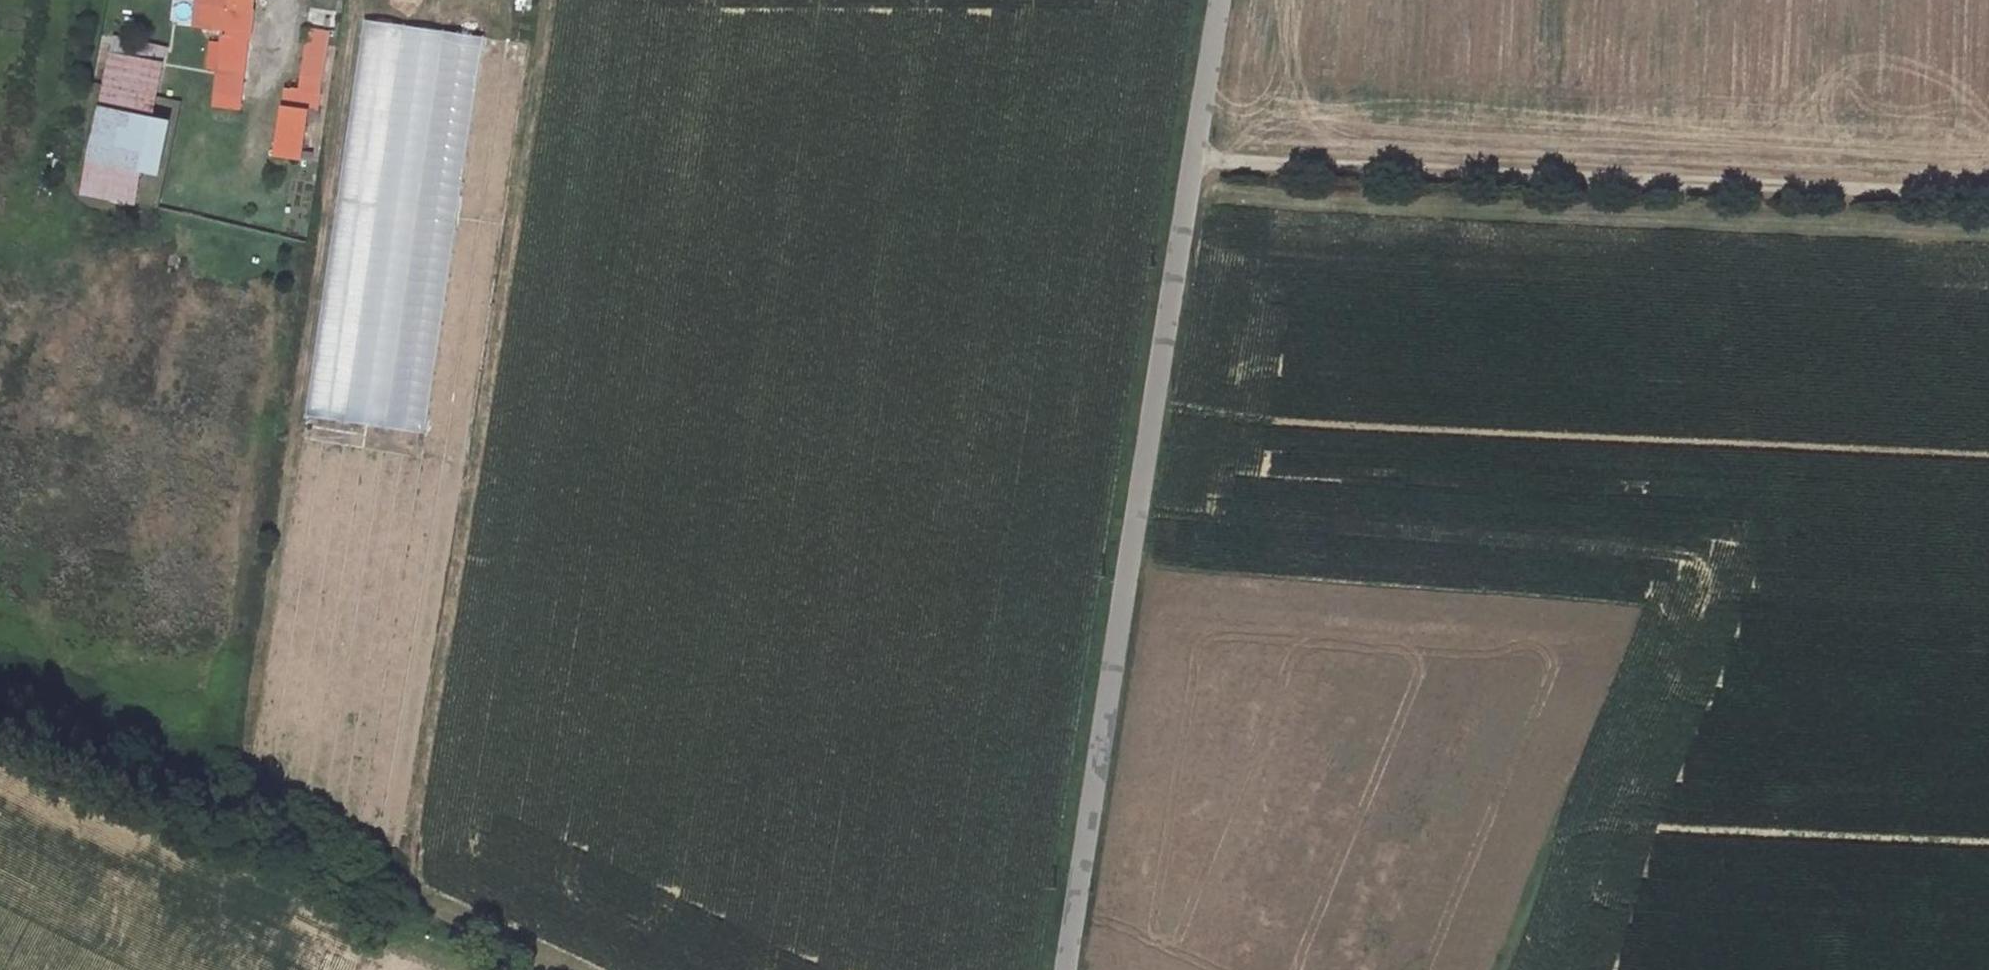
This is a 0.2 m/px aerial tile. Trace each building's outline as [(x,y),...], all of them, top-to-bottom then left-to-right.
[(201,8),(223,10),(258,12),(259,0),(201,0),(201,8)] [(209,46),(221,48),(253,50),(258,12),(223,10),(222,19),(213,18),(209,46)] [(291,32),(287,63),(304,65),(308,34),(291,32)] [(319,35),(308,34),(304,65),(287,63),(284,85),(268,83),(259,156),(291,160),(300,97),(310,98),(319,35)] [(163,47),(104,38),(85,179),(145,187),(163,47)] [(218,71),(242,74),(245,57),(253,58),(253,50),(221,48),(218,71)] [(250,75),(253,58),(245,57),(242,74),(250,75)] [(242,74),(218,71),(216,87),(240,90),(242,74)] [(242,74),(240,90),(248,91),(250,75),(242,74)]
